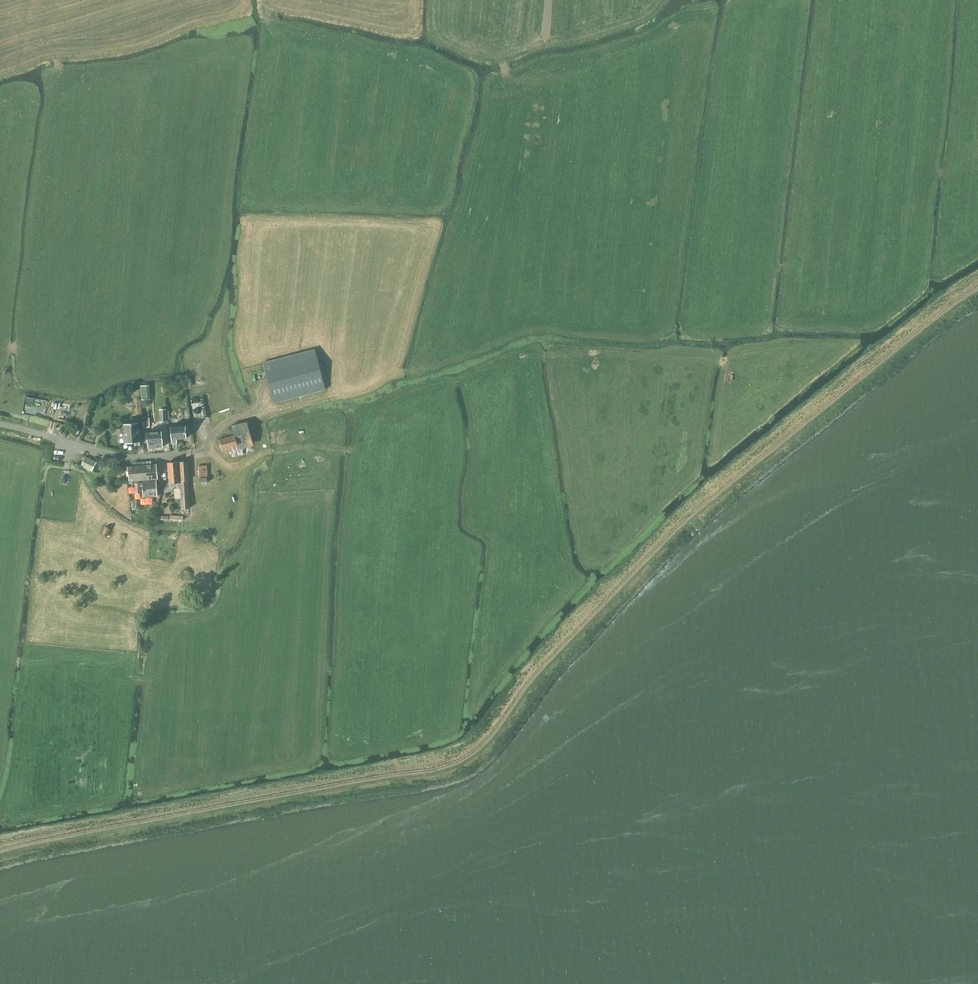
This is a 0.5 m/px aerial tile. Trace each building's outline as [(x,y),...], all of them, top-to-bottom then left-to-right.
[(275,405),(326,390),(315,350),(263,365),(275,405)] [(150,386),(142,386),(143,400),(151,400),(150,386)] [(236,436),(220,441),(223,452),(232,450),(234,458),(246,455),(244,449),(255,446),(255,444),(249,422),(233,427),(236,436)] [(142,446),(141,443),(140,424),(125,425),(127,444),(137,443),(137,446),(142,446)] [(173,440),(188,439),(187,427),(172,428),(173,440)] [(150,450),(165,448),(163,432),(148,433),(150,450)] [(276,437),(278,449),(285,448),(283,436),(276,437)] [(178,441),(169,442),(170,450),(179,449),(178,441)] [(94,472),(98,463),(87,458),(83,467),(94,472)] [(152,462),(143,463),(145,481),(159,480),(158,465),(152,465),(152,462)] [(191,510),(189,482),(191,481),(189,462),(169,463),(171,485),(178,484),(178,489),(175,489),(176,500),(182,499),(182,510),(191,510)] [(131,482),(145,481),(143,463),(135,464),(135,467),(129,468),(131,482)] [(209,466),(201,467),(201,477),(209,477),(209,466)] [(145,499),(159,498),(158,481),(144,482),(145,499)] [(103,534),(108,537),(112,530),(107,527),(103,534)]
